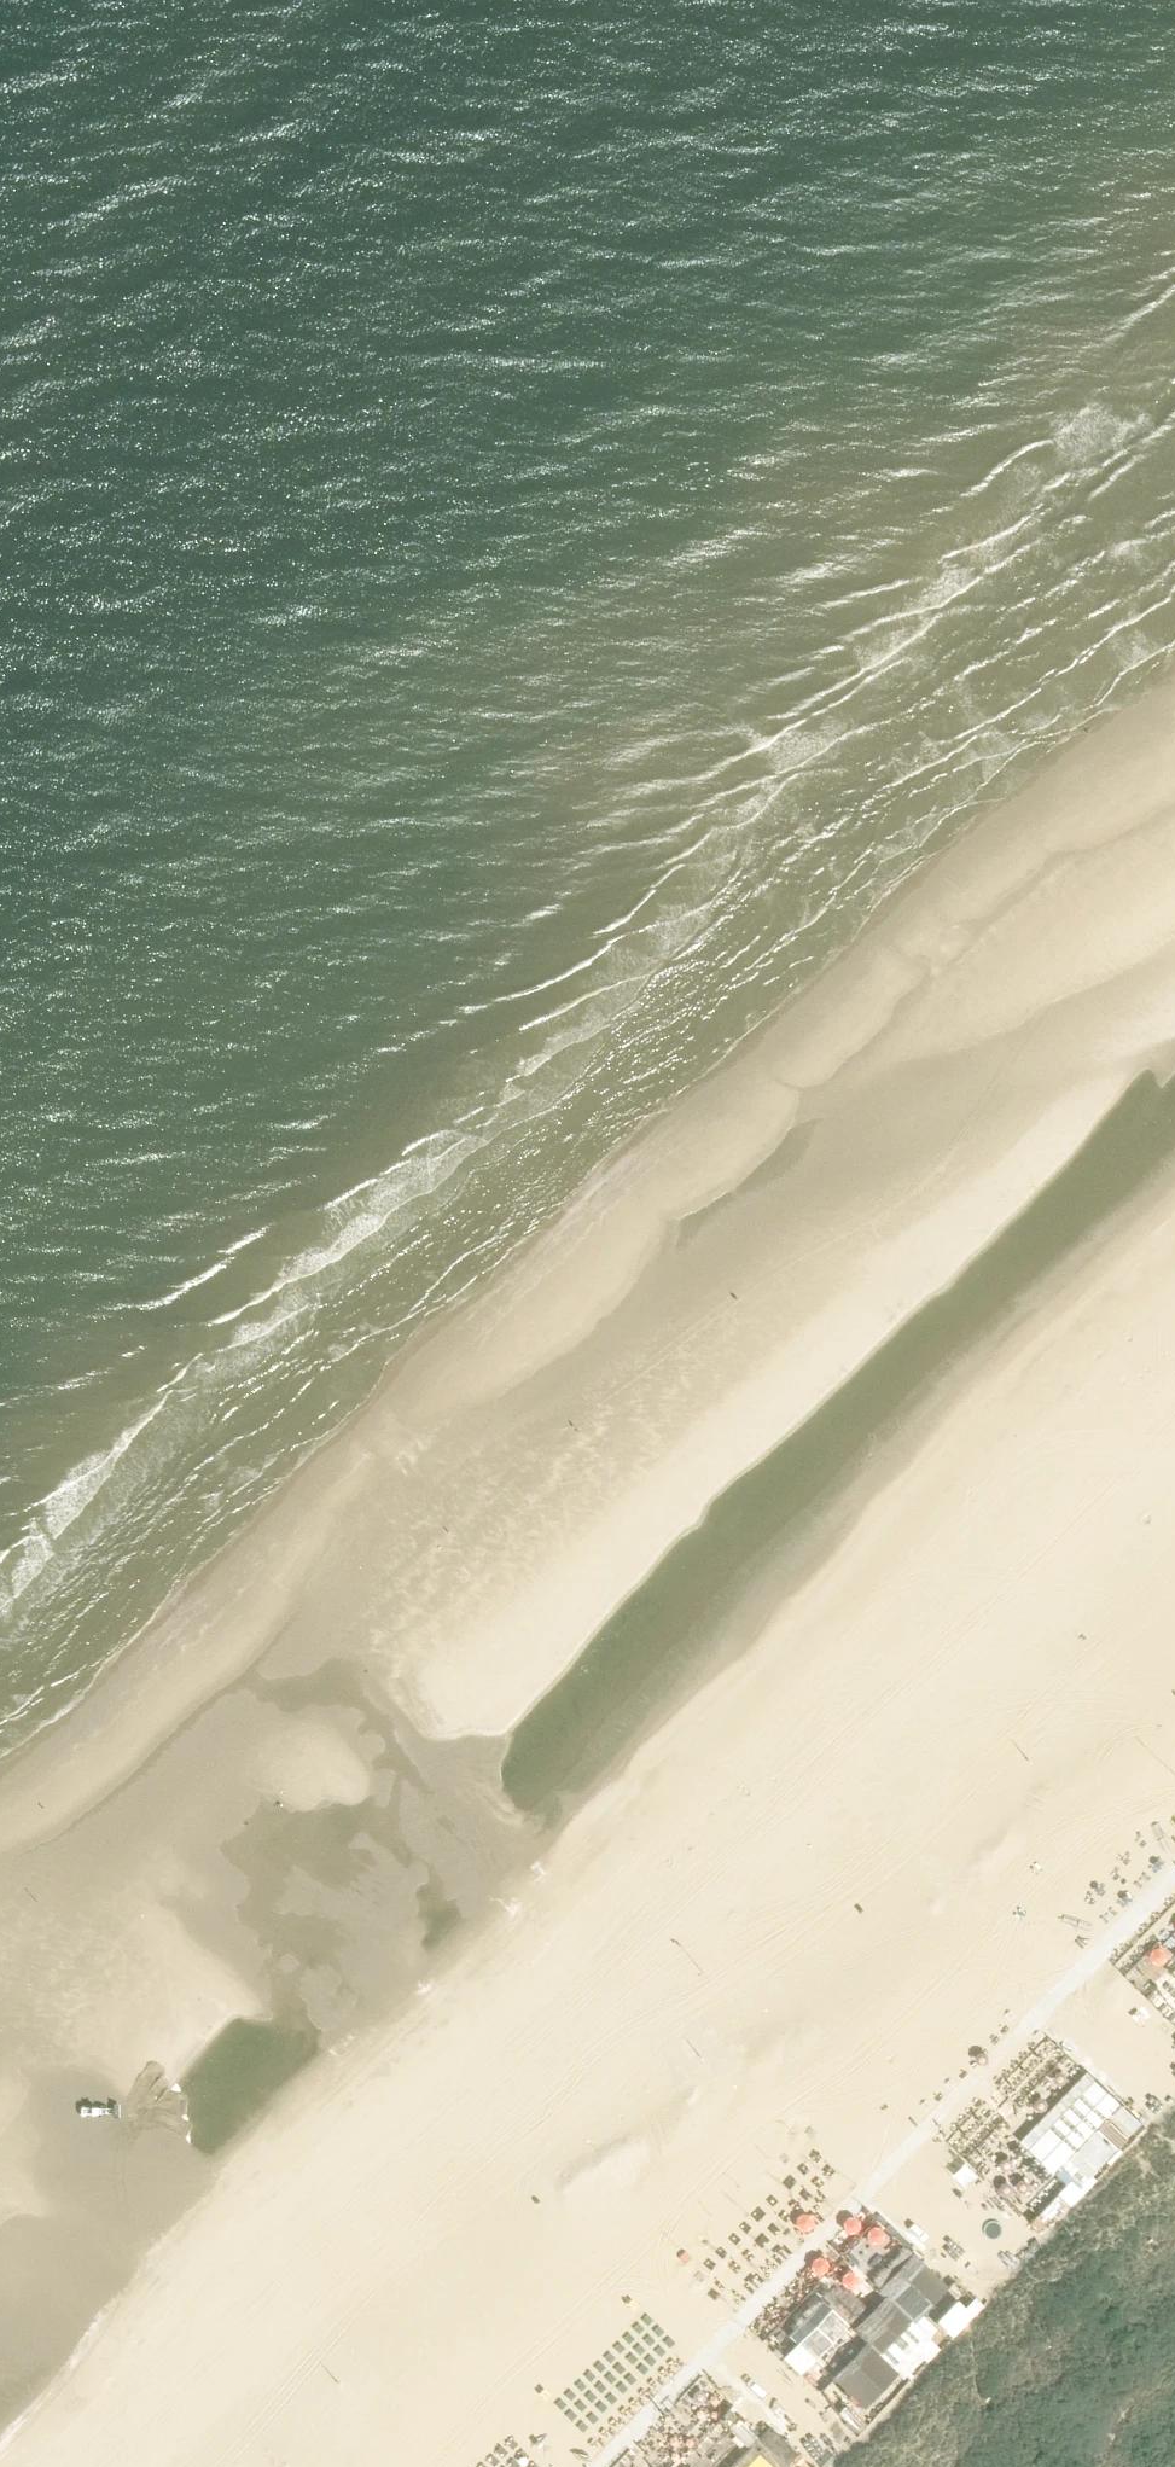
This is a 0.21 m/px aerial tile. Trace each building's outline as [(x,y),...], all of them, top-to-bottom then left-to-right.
[(1126,2107),(1096,2073),(1027,2141),(1058,2174),(1080,2196),(1148,2129),(1126,2107)] [(977,2313),(910,2251),(877,2285),(884,2291),(868,2307),(834,2273),(817,2290),(845,2321),(863,2339),(830,2373),(861,2405),(896,2370),(905,2381),(977,2313)] [(729,2425),(687,2466),(771,2466),(729,2425)]
